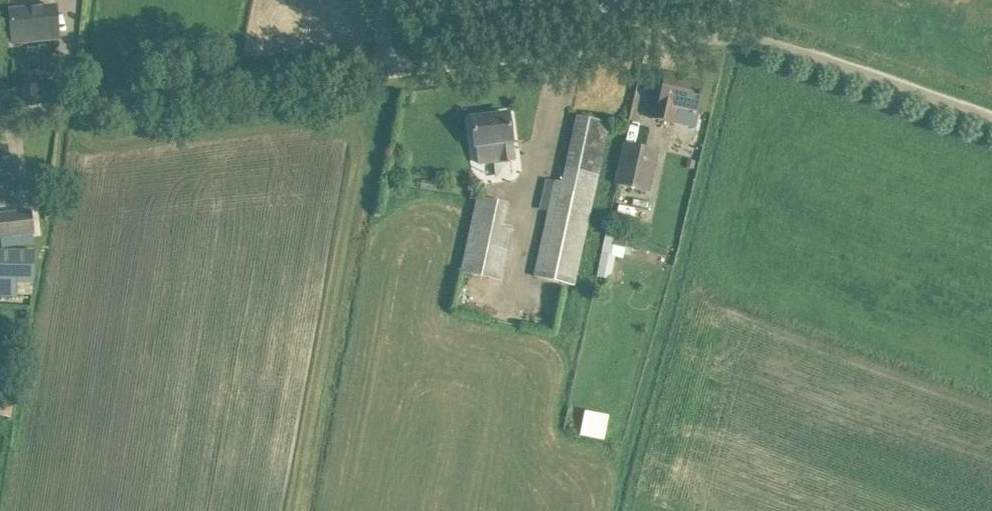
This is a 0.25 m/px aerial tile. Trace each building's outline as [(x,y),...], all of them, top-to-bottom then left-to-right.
[(56,7),(10,12),(13,43),(32,41),(32,36),(58,33),(56,7)] [(666,75),(660,102),(655,101),(651,118),(674,124),(678,108),(696,112),(703,83),(666,75)] [(500,159),(501,161),(514,160),(512,142),(509,114),(472,119),(475,147),(476,147),(478,162),(500,159)] [(552,204),(536,277),(578,286),(613,122),(581,115),(565,185),(546,181),(544,191),(541,202),(552,204)] [(12,173),(8,145),(0,146),(0,175),(12,173)] [(626,145),(625,146),(617,184),(647,191),(656,152),(626,145)] [(478,198),(463,272),(502,281),(513,227),(504,225),(508,205),(478,198)] [(0,213),(0,239),(35,235),(32,209),(0,213)] [(608,228),(604,243),(625,248),(627,236),(615,233),(616,230),(608,228)] [(622,258),(625,248),(604,243),(602,253),(612,255),(617,256),(622,258)] [(35,251),(0,250),(0,297),(17,297),(17,283),(34,283),(35,251)] [(611,280),(617,256),(612,255),(602,253),(597,277),(611,280)] [(586,408),(581,432),(605,437),(610,413),(586,408)]
